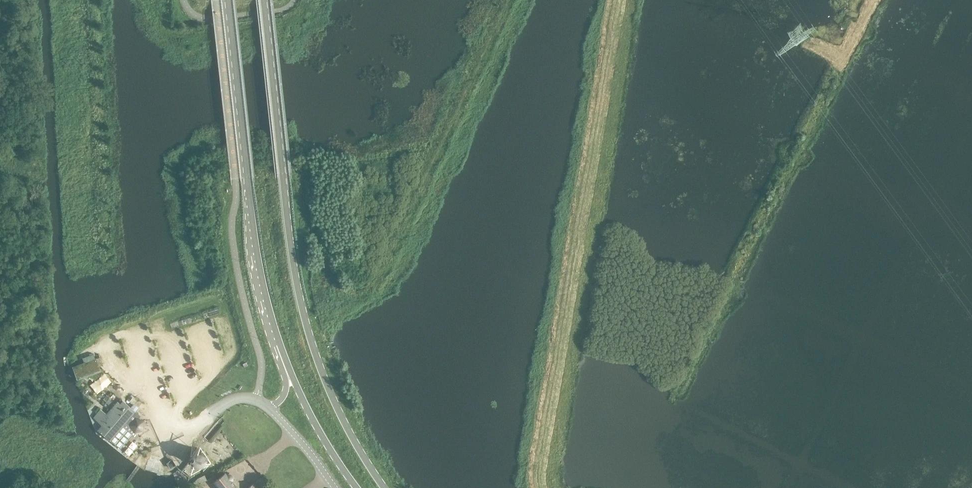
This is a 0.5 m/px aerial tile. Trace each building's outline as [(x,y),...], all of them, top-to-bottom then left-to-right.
[(176,321),(177,325),(215,312),(214,309),(176,321)] [(96,358),(73,366),(78,379),(100,371),(101,371),(96,358)] [(121,403),(118,401),(107,414),(100,409),(93,417),(95,419),(101,426),(98,429),(110,440),(126,422),(129,424),(135,417),(138,418),(140,416),(123,401),(121,403)] [(134,433),(144,431),(144,420),(138,418),(135,417),(129,424),(134,433)] [(203,468),(207,464),(207,456),(201,451),(192,452),(187,458),(190,465),(188,465),(183,470),(191,476),(196,472),(196,469),(203,468)] [(233,479),(226,470),(212,481),(218,487),(240,487),(233,479)] [(194,482),(195,484),(207,479),(204,475),(197,478),(194,482)]
